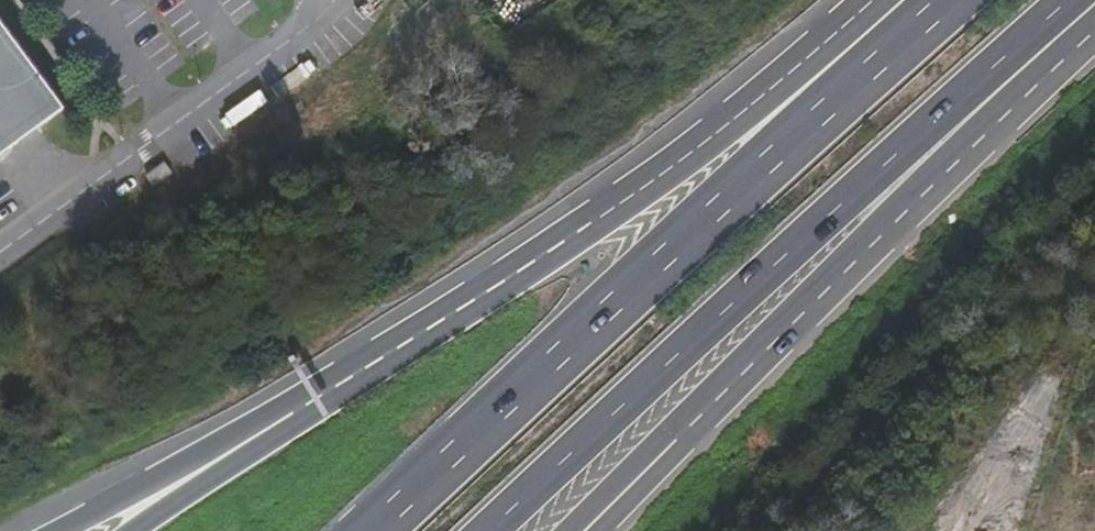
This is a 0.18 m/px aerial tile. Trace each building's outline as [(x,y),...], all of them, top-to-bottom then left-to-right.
[(71,107),(0,10),(0,159),(71,107)] [(160,186),(177,174),(170,164),(152,176),(160,186)]
